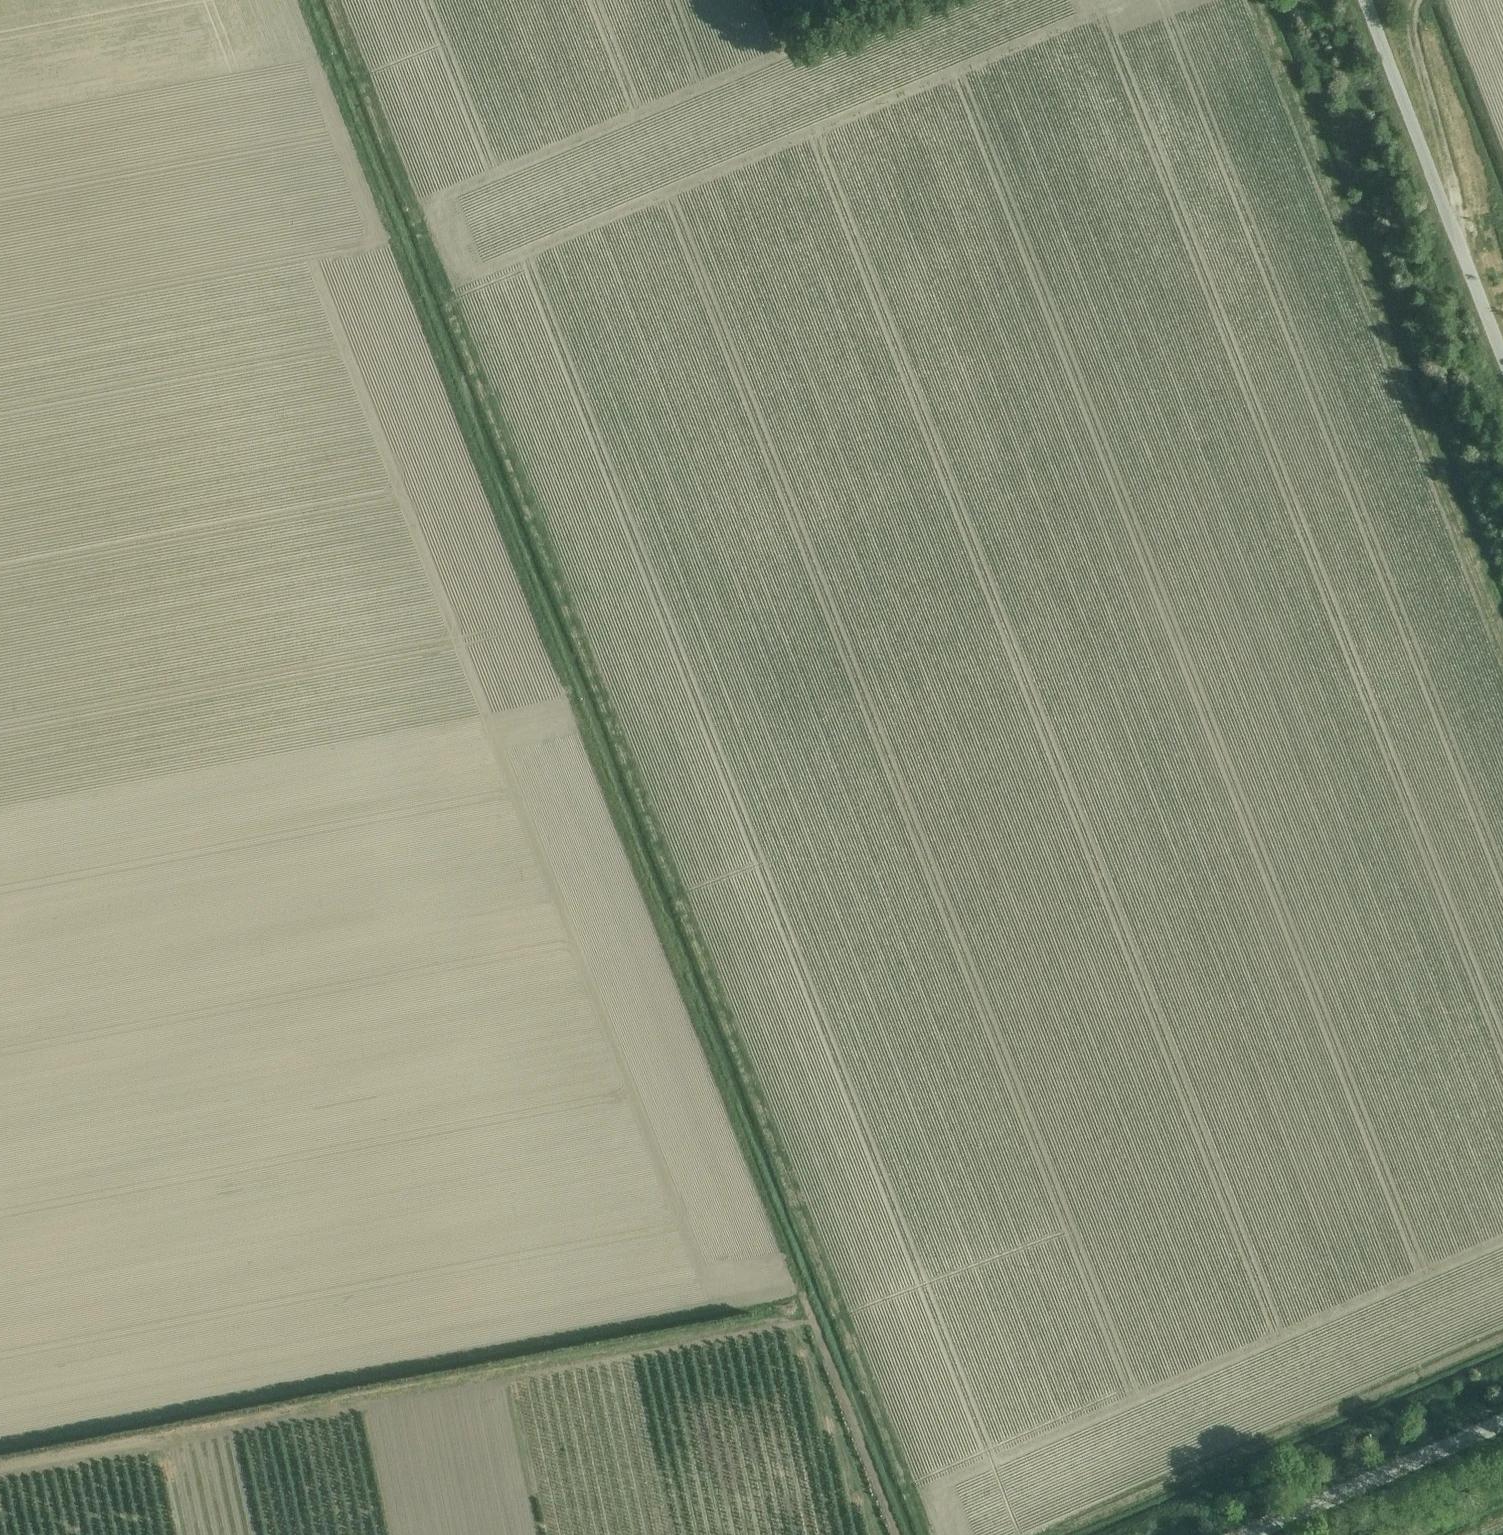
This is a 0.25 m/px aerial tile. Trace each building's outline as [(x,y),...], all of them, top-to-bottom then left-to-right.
[(301,1387),(301,1397),(317,1397),(317,1387),(301,1387)]
